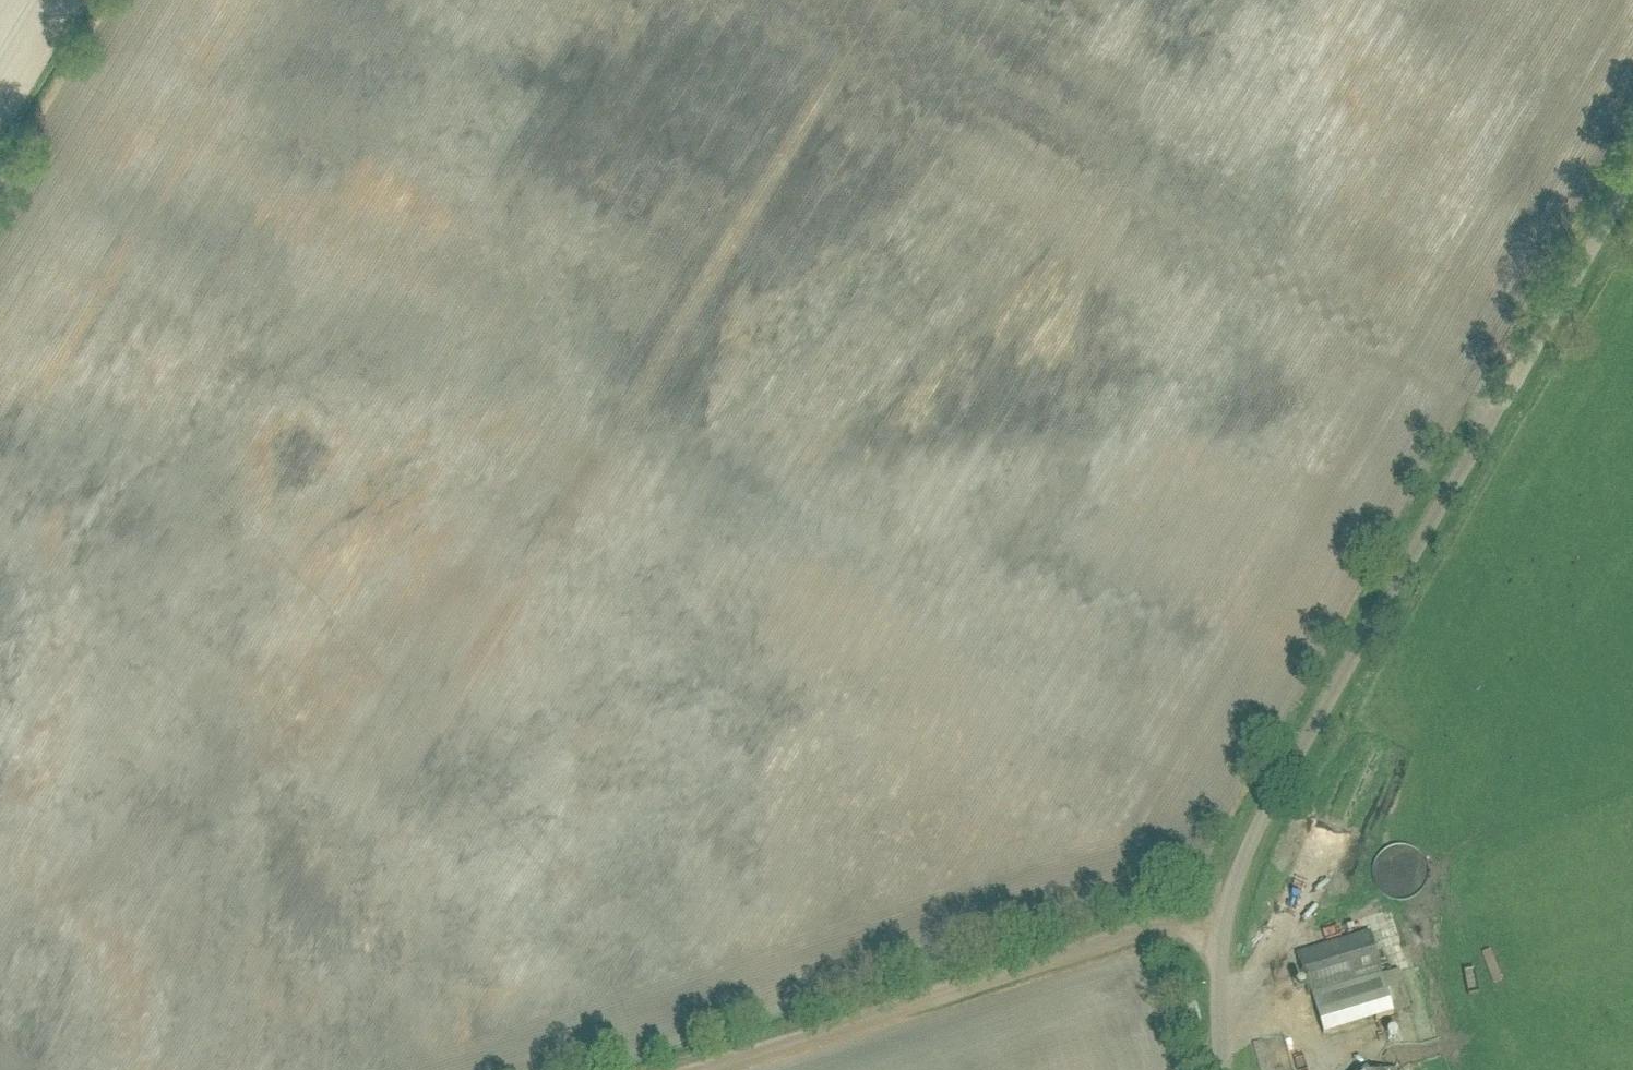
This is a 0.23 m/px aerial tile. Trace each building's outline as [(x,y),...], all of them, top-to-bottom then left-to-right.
[(1393,1017),(1371,936),(1297,956),(1308,996),(1312,995),(1323,1036),(1393,1017)]
